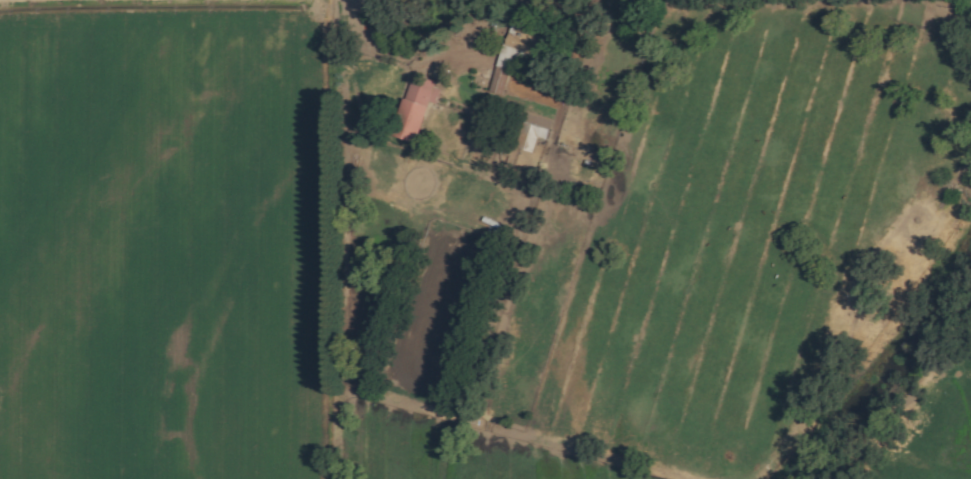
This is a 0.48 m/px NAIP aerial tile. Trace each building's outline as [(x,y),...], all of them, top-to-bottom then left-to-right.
[(539,37),(514,27),(507,46),(531,55),(539,37)] [(501,94),(506,70),(495,67),(489,92),(501,94)] [(512,147),(529,153),(535,137),(542,140),(545,129),(521,121),(512,147)]
